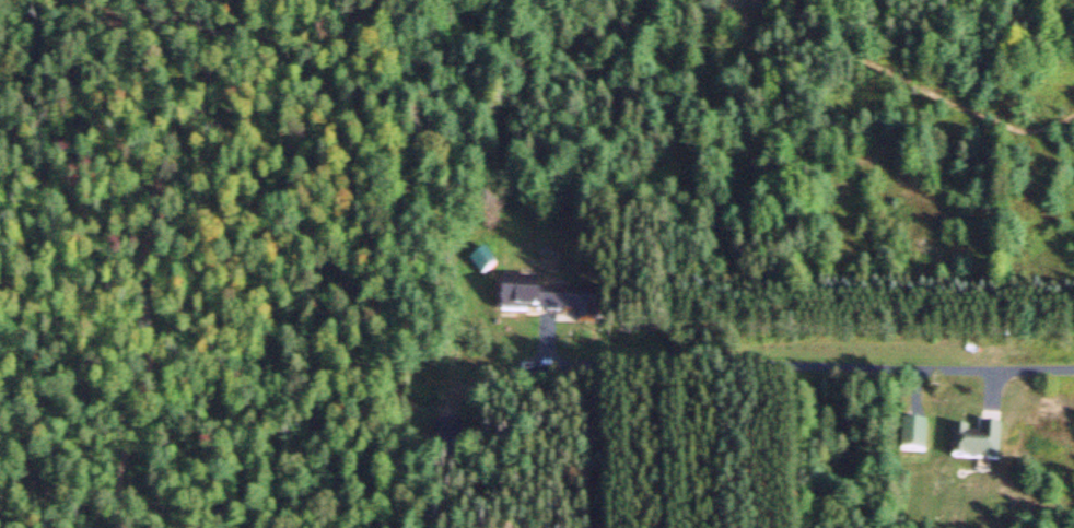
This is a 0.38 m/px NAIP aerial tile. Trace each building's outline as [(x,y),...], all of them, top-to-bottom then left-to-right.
[(577,315),(577,324),(598,324),(598,283),(502,282),(502,314),(577,315)] [(904,452),(930,452),(930,423),(904,423),(904,452)] [(1007,426),(976,425),(976,430),(956,429),(955,460),(1005,462),(1007,426)]
